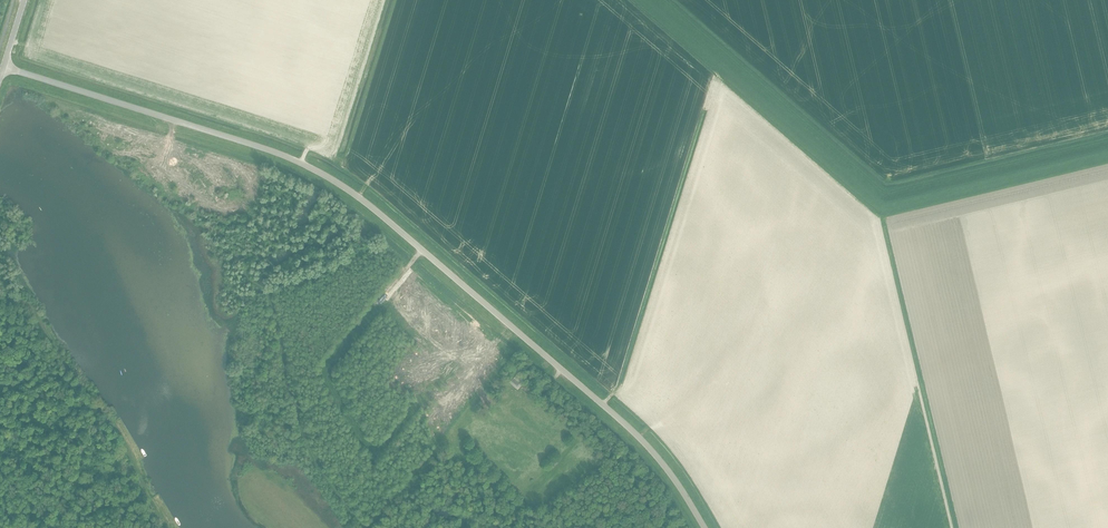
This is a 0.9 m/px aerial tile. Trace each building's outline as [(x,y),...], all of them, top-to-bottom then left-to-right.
[(521,381),(515,376),(511,381),(517,386),(521,381)]
